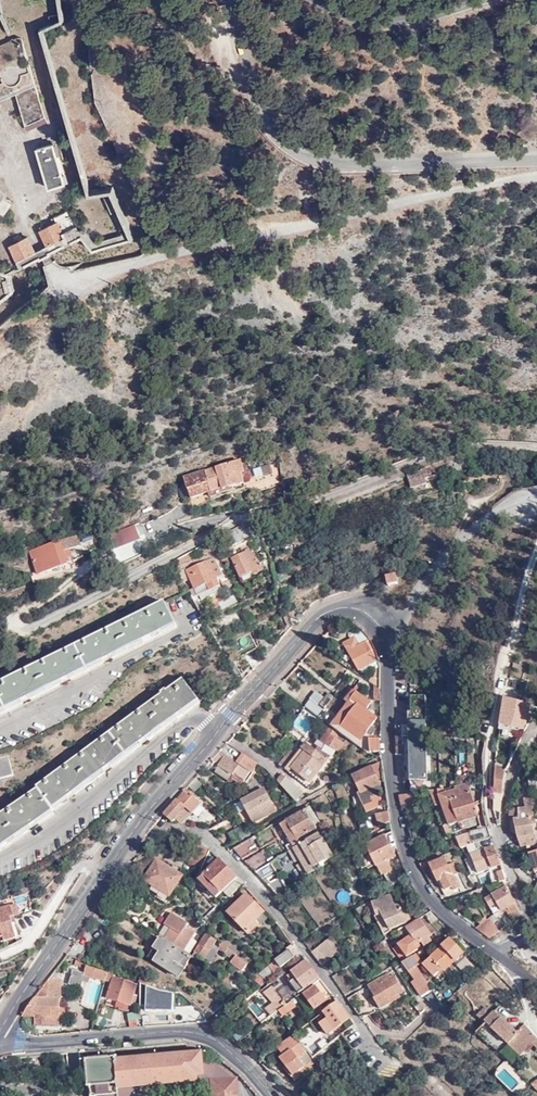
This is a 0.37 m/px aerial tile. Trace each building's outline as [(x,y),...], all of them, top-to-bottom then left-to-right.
[(58,0),(0,0),(0,304),(12,291),(8,275),(42,257),(79,240),(89,254),(131,238),(113,189),(88,195),(40,33),(62,25),(58,0)] [(242,459),(186,476),(243,461),(242,459)] [(243,461),(186,476),(192,498),(212,492),(212,490),(224,486),(225,489),(246,483),(243,474),(246,473),(243,461)] [(266,466),(253,470),(256,480),(269,477),(266,466)] [(425,467),(406,475),(411,487),(427,481),(424,475),(428,474),(425,467)] [(116,548),(141,539),(135,524),(110,533),(116,548)] [(244,531),(228,539),(232,546),(248,538),(244,531)] [(30,551),(38,575),(69,565),(67,560),(64,550),(70,548),(80,545),(77,535),(30,551)] [(64,550),(67,560),(73,558),(70,548),(64,550)] [(253,548),(233,557),(242,577),(253,572),(255,575),(264,571),(253,548)] [(213,554),(185,567),(197,594),(220,583),(212,566),(217,563),(213,554)] [(395,574),(385,576),(387,585),(397,583),(395,574)] [(166,604),(0,683),(0,713),(34,697),(71,679),(115,657),(155,638),(177,627),(166,604)] [(359,671),(377,662),(365,640),(367,638),(363,632),(355,636),(355,637),(344,644),(359,671)] [(264,650),(272,643),(268,636),(259,640),(264,650)] [(274,648),(272,643),(264,650),(267,654),(274,648)] [(244,653),(252,670),(252,669),(259,663),(252,648),(244,653)] [(379,665),(377,662),(359,671),(361,674),(379,665)] [(370,682),(374,685),(381,686),(381,684),(376,679),(373,677),(370,682)] [(182,679),(37,786),(40,789),(0,816),(0,849),(34,826),(55,813),(52,809),(75,792),(109,767),(148,738),(176,717),(198,701),(182,679)] [(347,738),(358,745),(362,740),(343,727),(358,706),(351,702),(357,693),(353,690),(345,701),(348,704),(331,726),(347,738)] [(367,753),(379,752),(378,739),(370,740),(375,733),(370,729),(377,718),(367,711),(372,704),(357,693),(351,702),(358,706),(343,727),(362,740),(358,745),(358,746),(367,753)] [(428,781),(426,696),(409,696),(411,781),(428,781)] [(324,710),(311,699),(305,707),(318,718),(324,710)] [(536,709),(504,700),(500,721),(514,726),(524,727),(536,709)] [(306,734),(312,725),(298,715),(292,724),(306,734)] [(394,725),(395,753),(408,753),(407,724),(394,725)] [(331,726),(329,726),(320,742),(339,752),(347,738),(331,726)] [(308,787),(328,760),(319,753),(318,753),(307,743),(286,770),(308,787)] [(319,753),(328,760),(332,754),(323,747),(318,753),(319,753)] [(252,772),(257,763),(243,753),(236,763),(219,751),(212,760),(233,775),(234,773),(245,780),(251,771),(252,772)] [(0,757),(0,778),(14,774),(9,754),(0,757)] [(536,762),(525,757),(520,772),(531,775),(536,762)] [(380,784),(381,783),(379,779),(382,778),(378,762),(352,776),(361,792),(358,794),(368,812),(380,806),(380,797),(378,793),(383,791),(380,784)] [(495,768),(494,793),(493,811),(500,812),(503,794),(502,794),(505,770),(495,768)] [(231,778),(238,783),(242,785),(245,780),(234,773),(233,775),(231,778)] [(278,781),(297,800),(303,791),(283,774),(278,781)] [(187,785),(194,791),(201,784),(194,778),(187,785)] [(452,791),(452,789),(439,789),(428,790),(436,812),(446,811),(451,825),(478,816),(468,787),(452,791)] [(276,810),(264,788),(235,804),(240,814),(246,811),(253,823),(276,810)] [(163,815),(173,823),(175,820),(185,808),(192,814),(201,804),(184,789),(163,815)] [(399,796),(401,809),(406,807),(408,810),(419,807),(414,792),(399,796)] [(535,835),(536,835),(536,832),(535,821),(533,822),(531,815),(533,814),(530,796),(524,798),(525,807),(518,808),(519,818),(507,820),(510,833),(518,837),(520,847),(535,843),(536,842),(535,835)] [(318,832),(322,830),(307,807),(275,828),(285,844),(279,847),(283,854),(289,850),(318,832)] [(175,820),(181,824),(192,814),(185,808),(175,820)] [(391,821),(388,812),(372,816),(375,831),(391,821)] [(231,842),(247,837),(244,826),(228,830),(231,842)] [(465,846),(488,837),(485,829),(485,827),(455,839),(458,849),(460,848),(465,846)] [(303,877),(324,864),(322,862),(332,856),(318,832),(289,850),(295,861),(301,857),(305,854),(308,858),(303,861),(296,866),(303,877)] [(352,835),(354,843),(362,838),(361,833),(352,835)] [(396,855),(384,835),(365,846),(381,874),(384,873),(386,875),(394,870),(388,860),(396,855)] [(507,881),(488,837),(465,846),(477,874),(488,870),(488,887),(507,881)] [(243,859),(257,849),(249,840),(234,848),(243,859)] [(191,859),(201,865),(209,849),(198,843),(191,859)] [(245,861),(254,871),(265,865),(271,861),(261,851),(245,861)] [(288,856),(278,862),(284,872),(294,867),(288,856)] [(234,878),(237,876),(220,857),(200,878),(217,895),(224,888),(229,894),(240,884),(234,878)] [(152,886),(169,897),(182,876),(157,860),(144,880),(152,886)] [(443,860),(429,867),(437,882),(441,881),(445,890),(450,888),(452,892),(457,889),(443,860)] [(324,865),(324,864),(303,877),(304,878),(324,865)] [(265,865),(254,871),(265,882),(276,875),(265,865)] [(267,884),(275,894),(286,887),(278,877),(267,884)] [(165,903),(169,897),(152,886),(150,888),(159,894),(157,898),(165,903)] [(286,887),(275,894),(276,895),(287,888),(286,887)] [(505,908),(513,919),(519,914),(513,904),(516,902),(506,887),(491,897),(499,911),(505,908)] [(337,892),(340,902),(348,899),(345,890),(337,892)] [(0,908),(0,938),(4,937),(5,942),(17,938),(11,917),(33,911),(28,893),(11,898),(13,904),(0,908)] [(254,921),(256,919),(262,913),(264,911),(246,894),(228,913),(249,934),(258,925),(254,921)] [(403,903),(397,906),(392,894),(373,903),(378,916),(375,918),(385,936),(392,931),(391,930),(411,919),(403,903)] [(94,918),(102,923),(108,913),(112,906),(103,901),(94,918)] [(170,929),(165,937),(190,954),(197,942),(192,939),(196,932),(187,926),(188,924),(171,913),(164,925),(170,929)] [(262,913),(256,919),(261,924),(267,918),(262,913)] [(436,931),(425,915),(407,927),(412,935),(394,947),(401,959),(418,949),(416,945),(421,941),(424,945),(431,941),(429,936),(436,931)] [(475,927),(490,937),(497,932),(489,919),(475,927)] [(211,960),(218,946),(214,944),(217,939),(207,932),(193,955),(197,958),(200,953),(211,960)] [(327,962),(342,950),(332,937),(317,949),(327,962)] [(186,967),(189,963),(192,957),(162,938),(156,947),(162,951),(186,967)] [(450,939),(426,961),(436,973),(442,968),(444,971),(463,953),(450,939)] [(249,962),(224,941),(218,946),(232,959),(230,962),(241,971),(249,962)] [(149,958),(155,962),(162,951),(156,947),(149,958)] [(324,965),(327,962),(317,949),(314,952),(324,965)] [(266,980),(294,956),(289,950),(261,972),(260,973),(266,980)] [(180,976),(186,967),(162,951),(155,962),(180,976)] [(323,966),(324,965),(314,952),(312,953),(323,966)] [(420,994),(432,989),(416,966),(419,964),(413,955),(403,962),(416,981),(413,984),(420,994)] [(295,957),(294,956),(266,980),(268,978),(295,957)] [(85,962),(76,959),(74,964),(84,967),(85,962)] [(319,977),(305,959),(290,971),(296,978),(290,983),(298,993),(319,977)] [(436,973),(426,961),(422,964),(433,976),(436,973)] [(91,976),(105,981),(108,972),(87,965),(84,973),(73,969),(69,982),(82,986),(83,980),(89,982),(91,976)] [(262,984),(266,980),(260,973),(261,972),(260,971),(254,976),(262,984)] [(108,972),(105,981),(112,983),(107,998),(132,1006),(132,1004),(136,1005),(139,996),(135,994),(138,984),(116,977),(116,975),(108,972)] [(390,975),(388,972),(375,980),(377,985),(369,990),(373,997),(372,998),(378,1010),(389,1003),(387,1000),(397,994),(402,991),(392,973),(390,975)] [(155,987),(156,986),(159,977),(148,973),(145,983),(155,987)] [(56,975),(50,976),(43,986),(61,987),(61,979),(56,975)] [(375,980),(366,986),(369,990),(377,985),(375,980)] [(318,986),(327,1000),(332,996),(324,983),(318,986)] [(286,1000),(273,984),(264,991),(277,1007),(286,1000)] [(156,990),(143,985),(142,1005),(146,1006),(146,1012),(174,1012),(174,995),(157,994),(156,990)] [(327,1000),(315,985),(303,994),(315,1010),(327,1000)] [(61,987),(43,986),(35,997),(61,998),(61,987)] [(433,989),(432,989),(420,994),(422,997),(433,989)] [(387,1000),(389,1003),(399,997),(397,994),(387,1000)] [(35,997),(23,1016),(36,1017),(36,1026),(60,1026),(60,1018),(61,1008),(61,998),(35,997)] [(294,998),(283,1007),(288,1013),(299,1003),(294,998)] [(261,1022),(269,1015),(255,999),(247,1006),(261,1022)] [(349,1019),(337,1001),(322,1012),(326,1018),(319,1023),(328,1034),(349,1019)] [(196,1017),(191,1003),(185,1005),(188,1019),(196,1017)] [(210,1021),(211,1020),(194,1004),(198,1022),(210,1021)] [(489,1015),(483,1010),(478,1017),(484,1023),(485,1022),(493,1028),(491,1030),(520,1056),(532,1044),(536,1050),(536,1039),(524,1024),(524,1025),(501,1004),(495,1011),(493,1010),(489,1015)] [(477,1031),(492,1042),(497,1035),(482,1025),(477,1031)] [(293,1034),(276,1047),(283,1056),(279,1059),(285,1066),(283,1068),(291,1078),(313,1059),(293,1034)] [(508,1046),(501,1052),(510,1062),(517,1057),(508,1046)] [(119,1084),(204,1075),(212,1081),(214,1095),(238,1095),(236,1079),(202,1052),(116,1060),(116,1057),(86,1060),(88,1087),(89,1086),(90,1095),(119,1095),(119,1084)] [(313,1059),(291,1078),(295,1082),(309,1071),(307,1069),(315,1063),(313,1059)] [(325,1074),(317,1063),(311,1067),(318,1078),(325,1074)] [(400,1077),(400,1066),(372,1067),(373,1078),(400,1077)] [(510,1089),(518,1082),(503,1068),(496,1076),(510,1089)] [(135,1088),(197,1082),(206,1089),(207,1095),(214,1095),(212,1081),(204,1075),(119,1084),(119,1095),(129,1095),(135,1088)]
